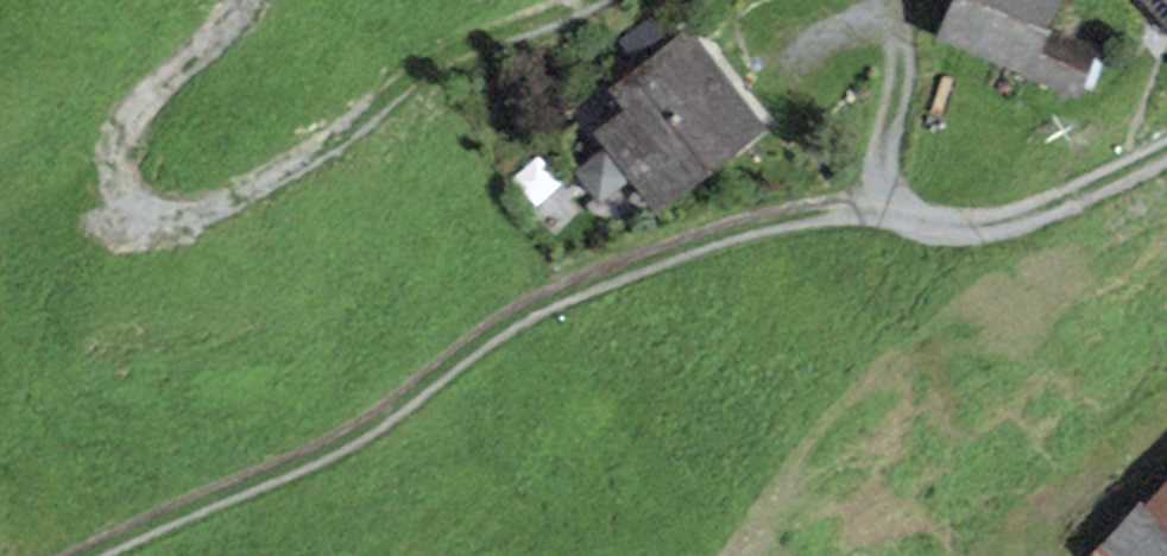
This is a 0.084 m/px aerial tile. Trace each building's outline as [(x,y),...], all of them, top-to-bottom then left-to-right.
[(993,65),(1021,0),(927,0),(914,30),(993,65)] [(1166,34),(1166,0),(1136,0),(1166,34)] [(728,130),(673,39),(561,106),(616,197),(728,130)] [(1092,543),(1107,555),(1166,555),(1166,462),(1092,543)]
